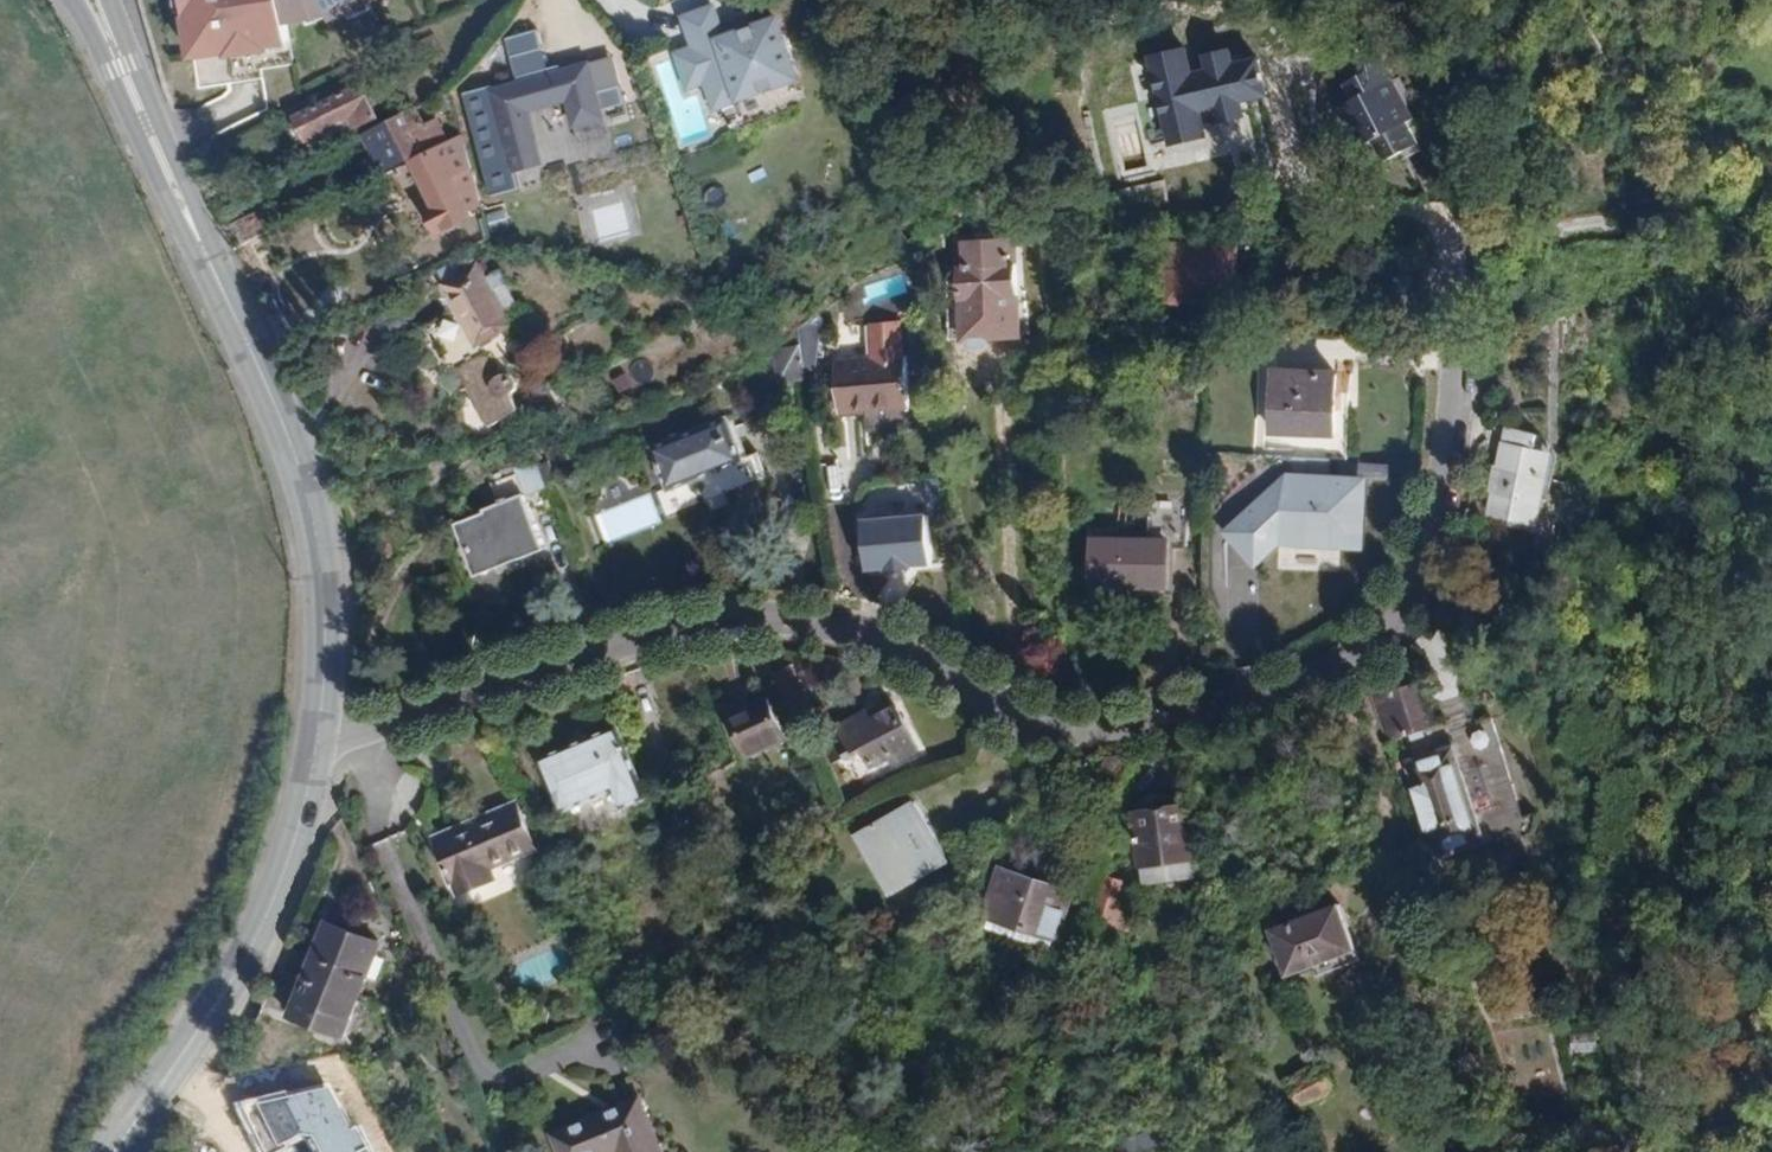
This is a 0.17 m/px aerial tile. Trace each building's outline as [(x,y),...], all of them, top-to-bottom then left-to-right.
[(178,68),(239,59),(280,51),(276,27),(272,0),(167,0),(178,68)] [(276,27),(309,24),(359,0),(272,0),(276,27)] [(670,4),(686,46),(664,55),(684,107),(697,103),(709,133),(808,96),(776,14),(721,35),(707,0),(679,0),(670,4)] [(1181,48),(1142,56),(1161,147),(1202,138),(1197,114),(1208,111),(1211,124),(1241,118),(1237,102),(1263,96),(1255,58),(1229,63),(1226,48),(1194,55),(1197,69),(1186,71),(1181,48)] [(608,55),(458,93),(484,196),(515,189),(511,173),(540,166),(527,113),(564,104),(572,137),(625,124),(608,55)] [(375,97),(370,86),(400,72),(392,57),(356,75),(358,79),(315,101),(311,93),(273,113),(277,120),(272,122),(287,152),(309,140),(305,132),(349,110),(353,119),(373,111),(368,100),(375,97)] [(1336,89),(1345,104),(1333,110),(1356,150),(1369,143),(1380,162),(1414,143),(1403,124),(1409,120),(1385,78),(1373,85),(1366,72),(1336,89)] [(413,101),(362,128),(371,145),(358,152),(368,170),(442,132),(432,113),(422,118),(413,101)] [(459,128),(411,153),(427,182),(467,159),(459,128)] [(467,159),(427,182),(436,199),(427,204),(440,227),(473,209),(459,186),(465,183),(461,176),(470,171),(467,159)] [(602,240),(630,228),(620,202),(591,214),(602,240)] [(1014,340),(1009,240),(947,243),(952,343),(1014,340)] [(1170,240),(1167,297),(1235,300),(1235,274),(1227,273),(1228,242),(1170,240)] [(468,263),(431,285),(468,347),(505,324),(468,263)] [(864,366),(827,368),(829,416),(904,413),(900,322),(862,324),(864,366)] [(814,327),(795,328),(800,371),(812,373),(814,327)] [(498,366),(489,369),(477,351),(445,370),(486,427),(513,405),(502,387),(507,381),(509,377),(507,371),(498,366)] [(1331,369),(1265,366),(1262,436),(1328,439),(1331,369)] [(644,449),(662,491),(736,460),(718,418),(644,449)] [(1506,427),(1500,444),(1493,465),(1490,464),(1482,487),(1487,488),(1480,509),(1530,525),(1548,460),(1531,453),(1536,437),(1506,427)] [(1356,554),(1360,480),(1281,473),(1218,533),(1252,569),(1274,547),(1356,554)] [(649,494),(595,515),(606,543),(660,521),(649,494)] [(537,550),(514,495),(492,504),(478,509),(479,513),(447,526),(468,578),(537,550)] [(1159,585),(1160,547),(1181,548),(1182,497),(1144,496),(1143,541),(1089,540),(1088,584),(1132,585),(1132,593),(1159,595),(1159,585)] [(923,514),(858,518),(862,570),(927,565),(923,514)] [(786,658),(772,665),(782,685),(796,678),(786,658)] [(1412,683),(1368,696),(1382,741),(1426,728),(1412,683)] [(734,699),(718,706),(741,754),(780,735),(760,695),(737,705),(734,699)] [(886,702),(841,726),(865,770),(910,746),(886,702)] [(613,732),(573,747),(593,799),(607,793),(616,813),(642,802),(613,732)] [(1451,738),(1404,753),(1435,848),(1482,834),(1451,738)] [(593,799),(573,747),(536,760),(557,814),(593,799)] [(513,803),(432,836),(455,894),(491,878),(487,867),(532,848),(513,803)] [(909,804),(852,839),(887,893),(943,858),(909,804)] [(1183,808),(1128,815),(1134,868),(1189,861),(1183,808)] [(1060,893),(994,869),(977,919),(1043,941),(1060,893)] [(1125,879),(1103,872),(1089,910),(1111,918),(1125,879)] [(1335,892),(1269,914),(1283,958),(1350,936),(1335,892)] [(320,924),(301,976),(355,997),(375,944),(320,924)] [(355,997),(301,976),(283,1023),(338,1044),(355,997)] [(1568,1037),(1572,1056),(1598,1052),(1594,1032),(1568,1037)] [(1323,1052),(1290,1070),(1301,1091),(1334,1074),(1323,1052)] [(233,1104),(257,1151),(366,1151),(353,1122),(345,1127),(325,1080),(233,1104)] [(551,1135),(558,1151),(614,1151),(618,1150),(619,1151),(661,1151),(639,1099),(551,1135)]
